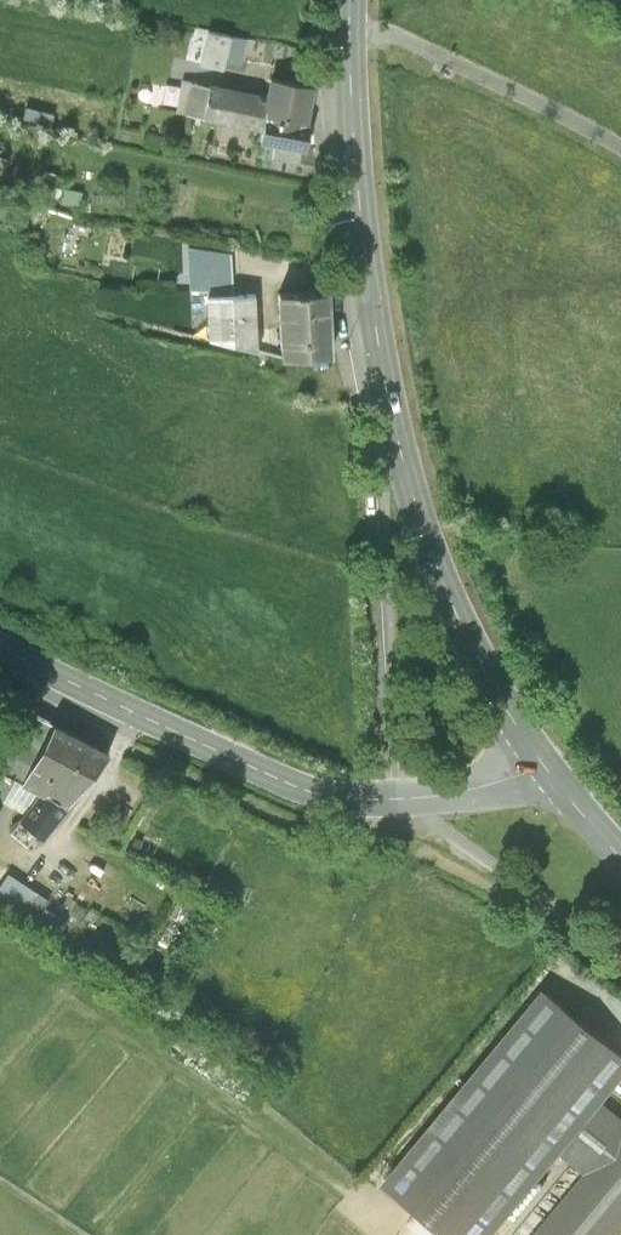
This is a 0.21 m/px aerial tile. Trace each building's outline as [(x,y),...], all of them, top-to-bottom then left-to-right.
[(248,36),(197,23),(188,59),(240,71),(248,36)] [(319,82),(270,74),(267,91),(261,127),(259,139),(308,147),(319,82)] [(267,91),(182,77),(176,113),(261,127),(267,91)] [(194,290),(230,288),(228,244),(185,246),(189,311),(195,310),(194,290)] [(329,289),(276,292),(280,357),(333,353),(329,289)] [(256,292),(206,294),(208,336),(258,348),(256,292)] [(25,708),(0,754),(0,797),(25,814),(12,833),(26,844),(36,832),(44,837),(109,753),(25,708)] [(39,906),(45,885),(0,873),(0,895),(39,906)] [(562,1155),(585,1174),(536,1234),(620,1234),(620,1114),(606,1102),(620,1084),(620,1049),(546,988),(384,1184),(446,1234),(497,1234),(562,1155)]
